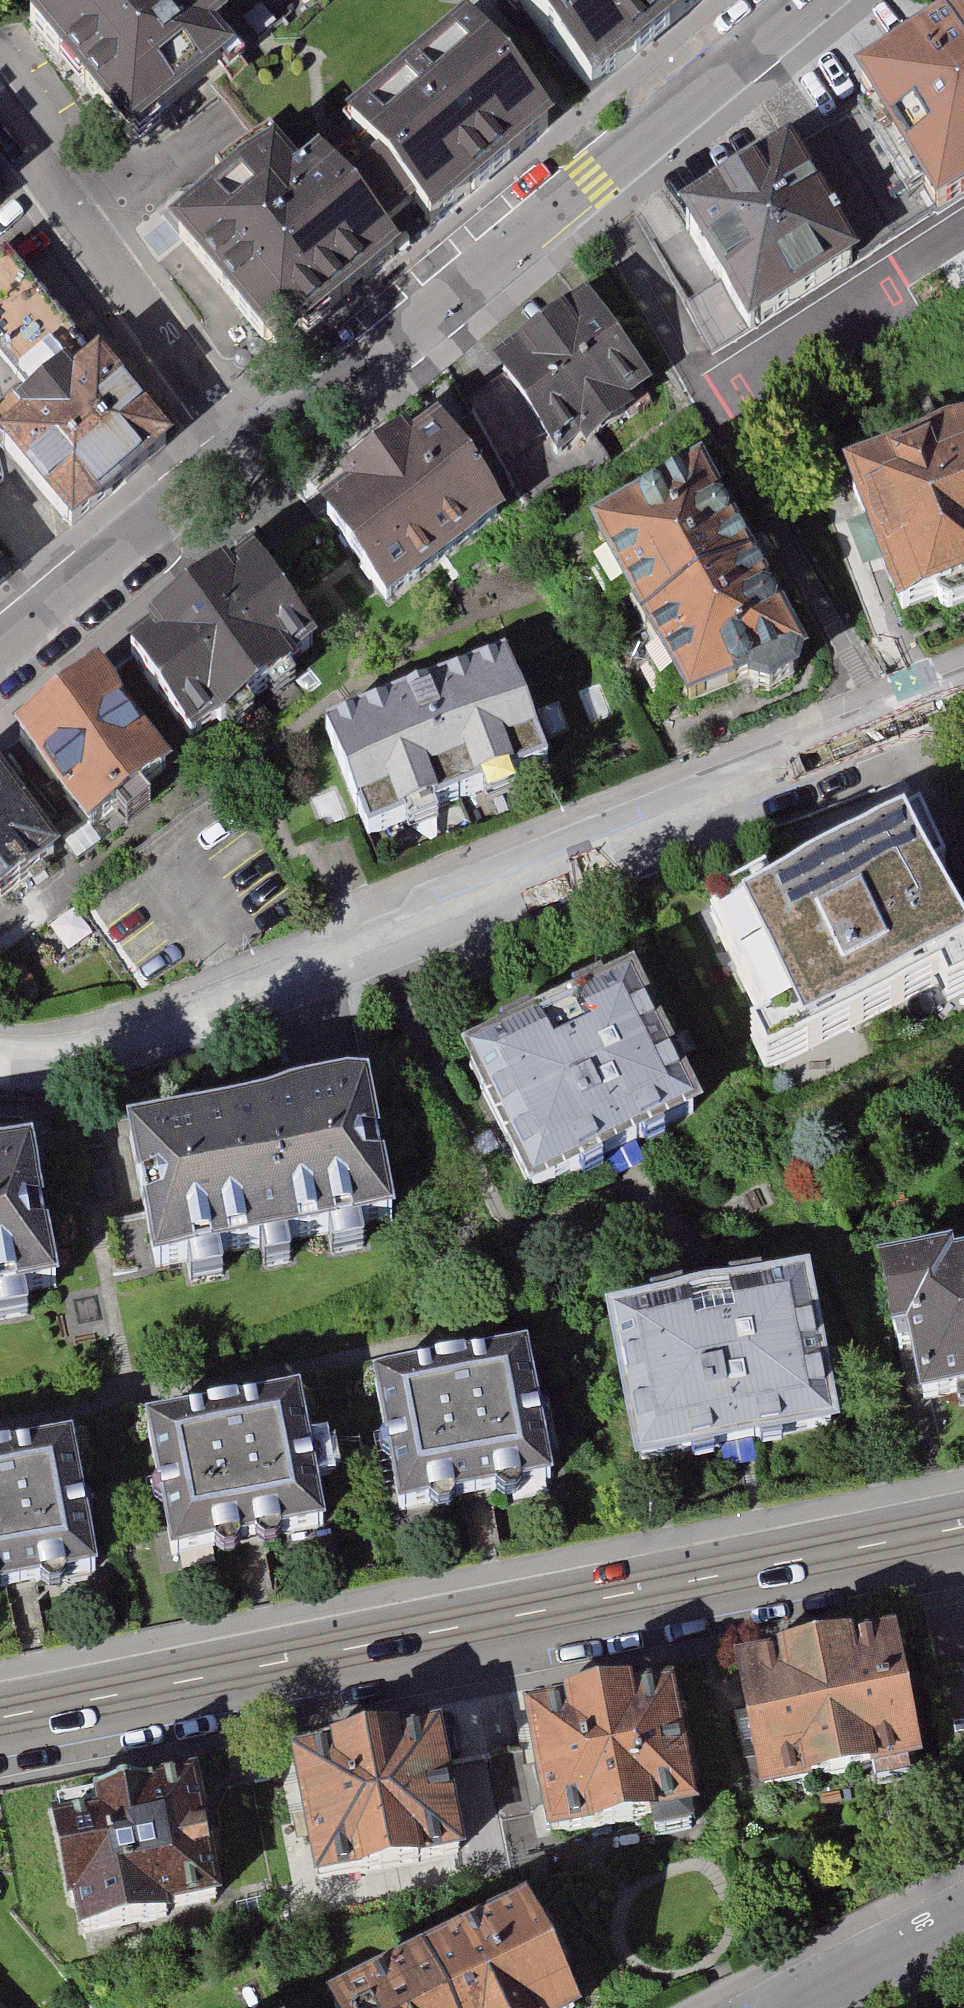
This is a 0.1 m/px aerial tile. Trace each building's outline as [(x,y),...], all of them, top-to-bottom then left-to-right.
[(24,17),(129,143),(230,60),(212,39),(228,25),(207,0),(45,0),(24,17)] [(704,0),(525,0),(598,88),(704,0)] [(350,110),(434,215),(551,120),(467,16),(350,110)] [(850,96),(925,220),(963,196),(963,27),(850,96)] [(270,344),(395,247),(310,139),(275,132),(169,215),(270,344)] [(785,173),(671,233),(732,349),(846,290),(785,173)] [(89,340),(6,242),(0,248),(0,351),(28,384),(0,412),(0,428),(9,437),(0,445),(73,522),(169,442),(89,340)] [(578,316),(485,383),(539,457),(631,390),(578,316)] [(28,384),(0,351),(0,412),(28,384)] [(425,435),(306,520),(371,611),(490,526),(425,435)] [(841,489),(884,623),(963,597),(963,449),(841,489)] [(700,477),(593,528),(679,710),(786,659),(700,477)] [(241,571),(122,664),(185,745),(305,652),(241,571)] [(488,672),(316,735),(353,834),(524,772),(488,672)] [(88,692),(4,753),(71,844),(154,783),(88,692)] [(0,822),(0,916),(46,880),(0,822)] [(898,834),(710,923),(759,1027),(745,1034),(761,1066),(923,989),(933,1011),(963,996),(963,973),(898,834)] [(689,1129),(619,989),(446,1075),(515,1214),(689,1129)] [(375,1089),(131,1138),(158,1276),(403,1227),(375,1089)] [(34,1165),(0,1170),(0,1309),(56,1300),(34,1165)] [(875,1276),(889,1349),(905,1346),(919,1417),(963,1408),(963,1271),(954,1273),(952,1261),(875,1276)] [(809,1290),(601,1329),(630,1485),(839,1446),(809,1290)] [(528,1361),(373,1390),(399,1527),(554,1497),(528,1361)] [(298,1402),(143,1431),(169,1567),(324,1538),(298,1402)] [(0,1463),(0,1604),(98,1585),(72,1449),(0,1463)] [(895,1633),(726,1666),(752,1799),(921,1767),(895,1633)] [(669,1684),(521,1712),(546,1841),(694,1813),(669,1684)] [(440,1726),(287,1756),(312,1885),(465,1856),(440,1726)] [(191,1777),(45,1811),(75,1936),(221,1902),(191,1777)] [(319,2003),(322,2007),(575,2007),(523,1902),(319,2003)]
